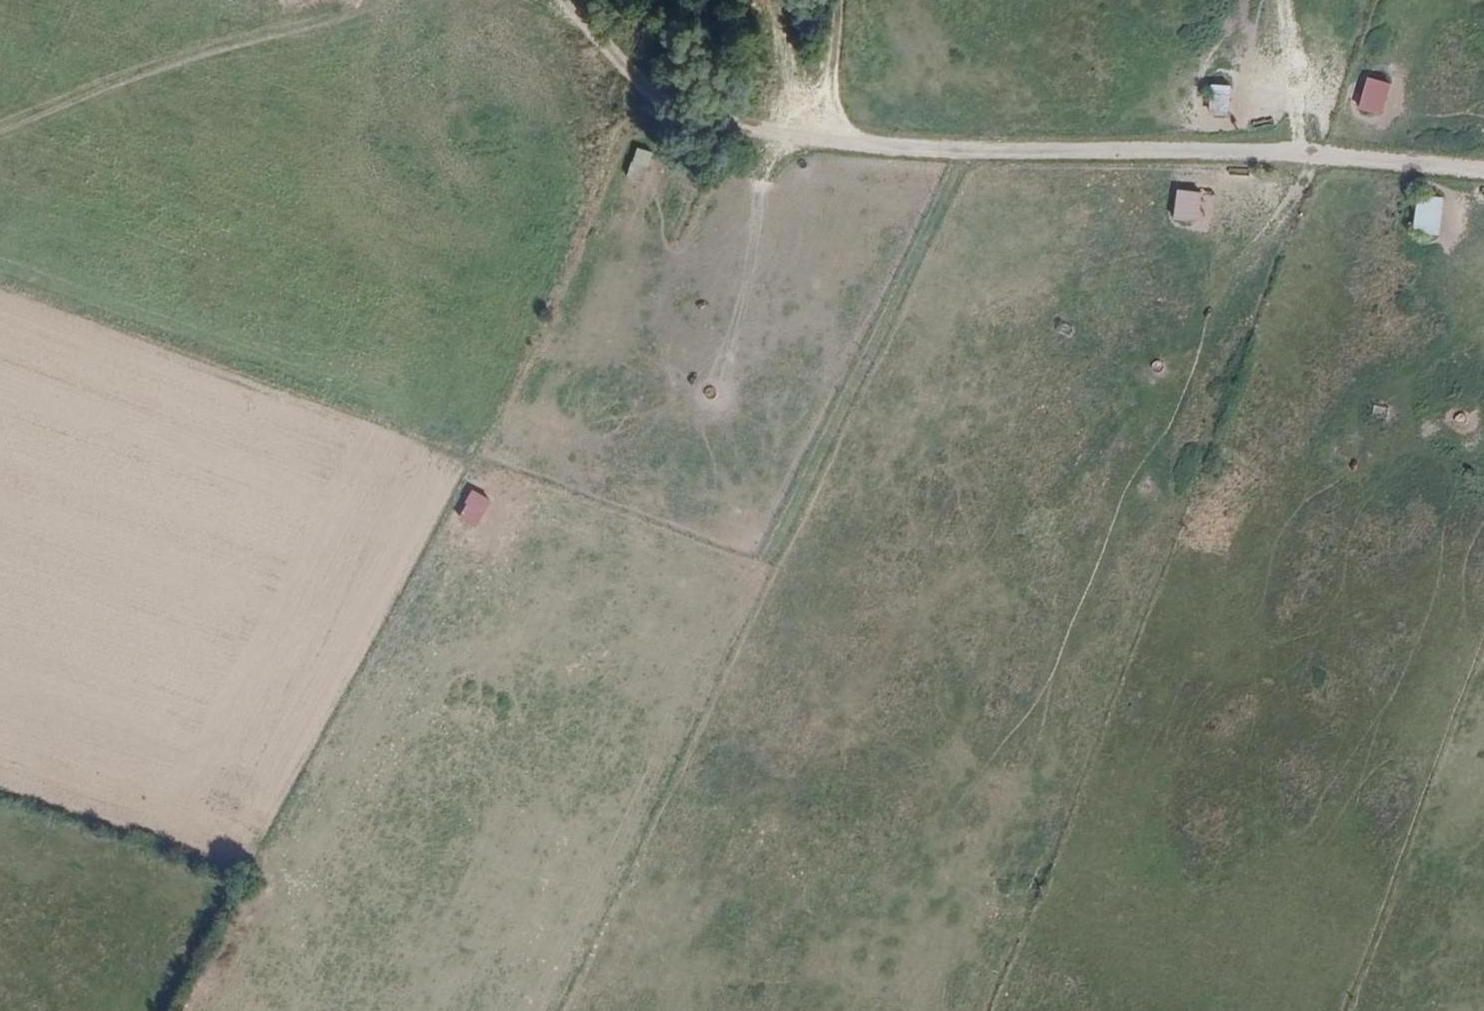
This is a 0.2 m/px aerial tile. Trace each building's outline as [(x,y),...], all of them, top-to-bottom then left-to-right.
[(1382,117),(1394,84),(1369,75),(1357,108),(1382,117)] [(1208,113),(1229,114),(1230,84),(1210,83),(1208,113)] [(636,147),(628,175),(646,180),(654,152),(636,147)] [(1175,189),(1174,219),(1200,220),(1201,190),(1175,189)] [(1416,195),(1413,232),(1441,234),(1443,197),(1416,195)] [(474,489),(457,517),(475,528),(492,500),(474,489)]
